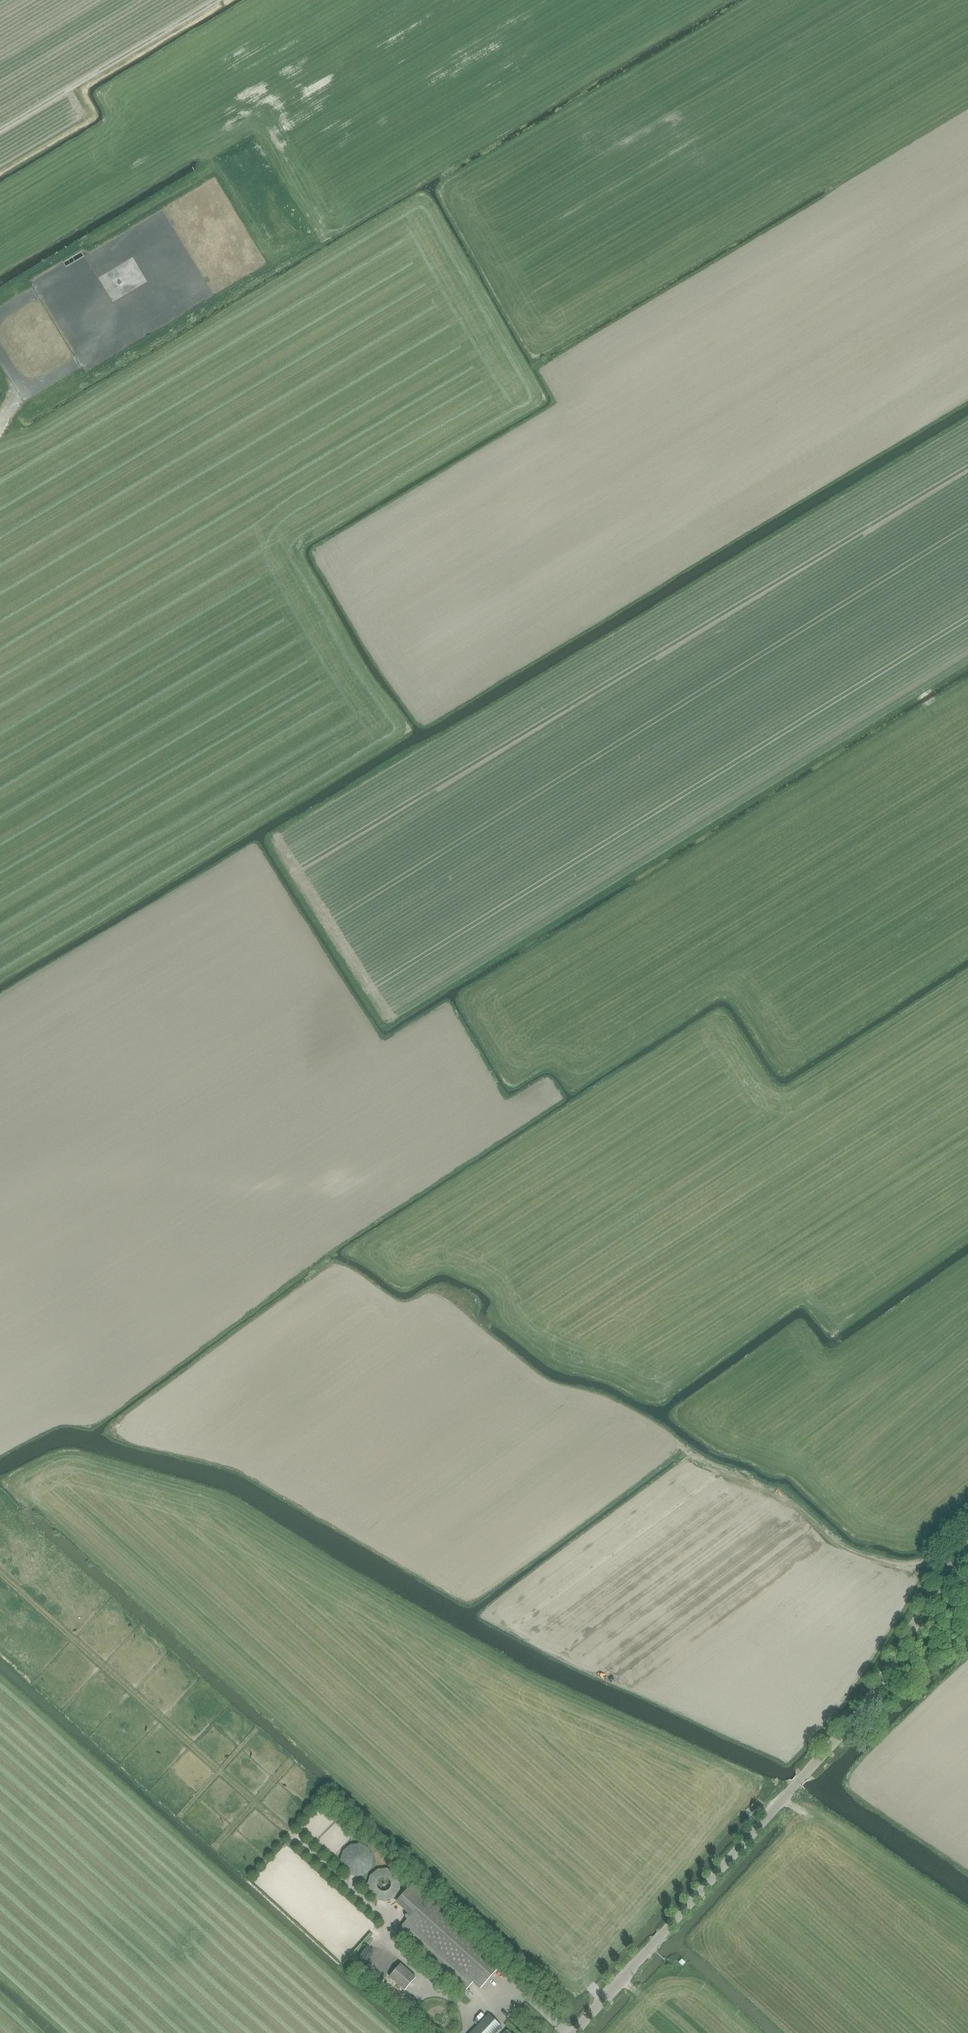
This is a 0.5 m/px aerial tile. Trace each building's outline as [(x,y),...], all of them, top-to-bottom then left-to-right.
[(106,300),(141,281),(127,256),(92,275),(106,300)] [(414,1913),(398,1930),(465,1991),(473,1983),(481,1989),(503,1965),(413,1884),(399,1899),(414,1913)] [(346,1952),(352,1957),(356,1952),(350,1947),(346,1952)] [(357,1951),(354,1963),(365,1965),(368,1954),(357,1951)] [(405,1991),(416,1978),(401,1964),(389,1977),(405,1991)] [(502,2027),(489,2015),(471,2032),(496,2032),(502,2027)]
